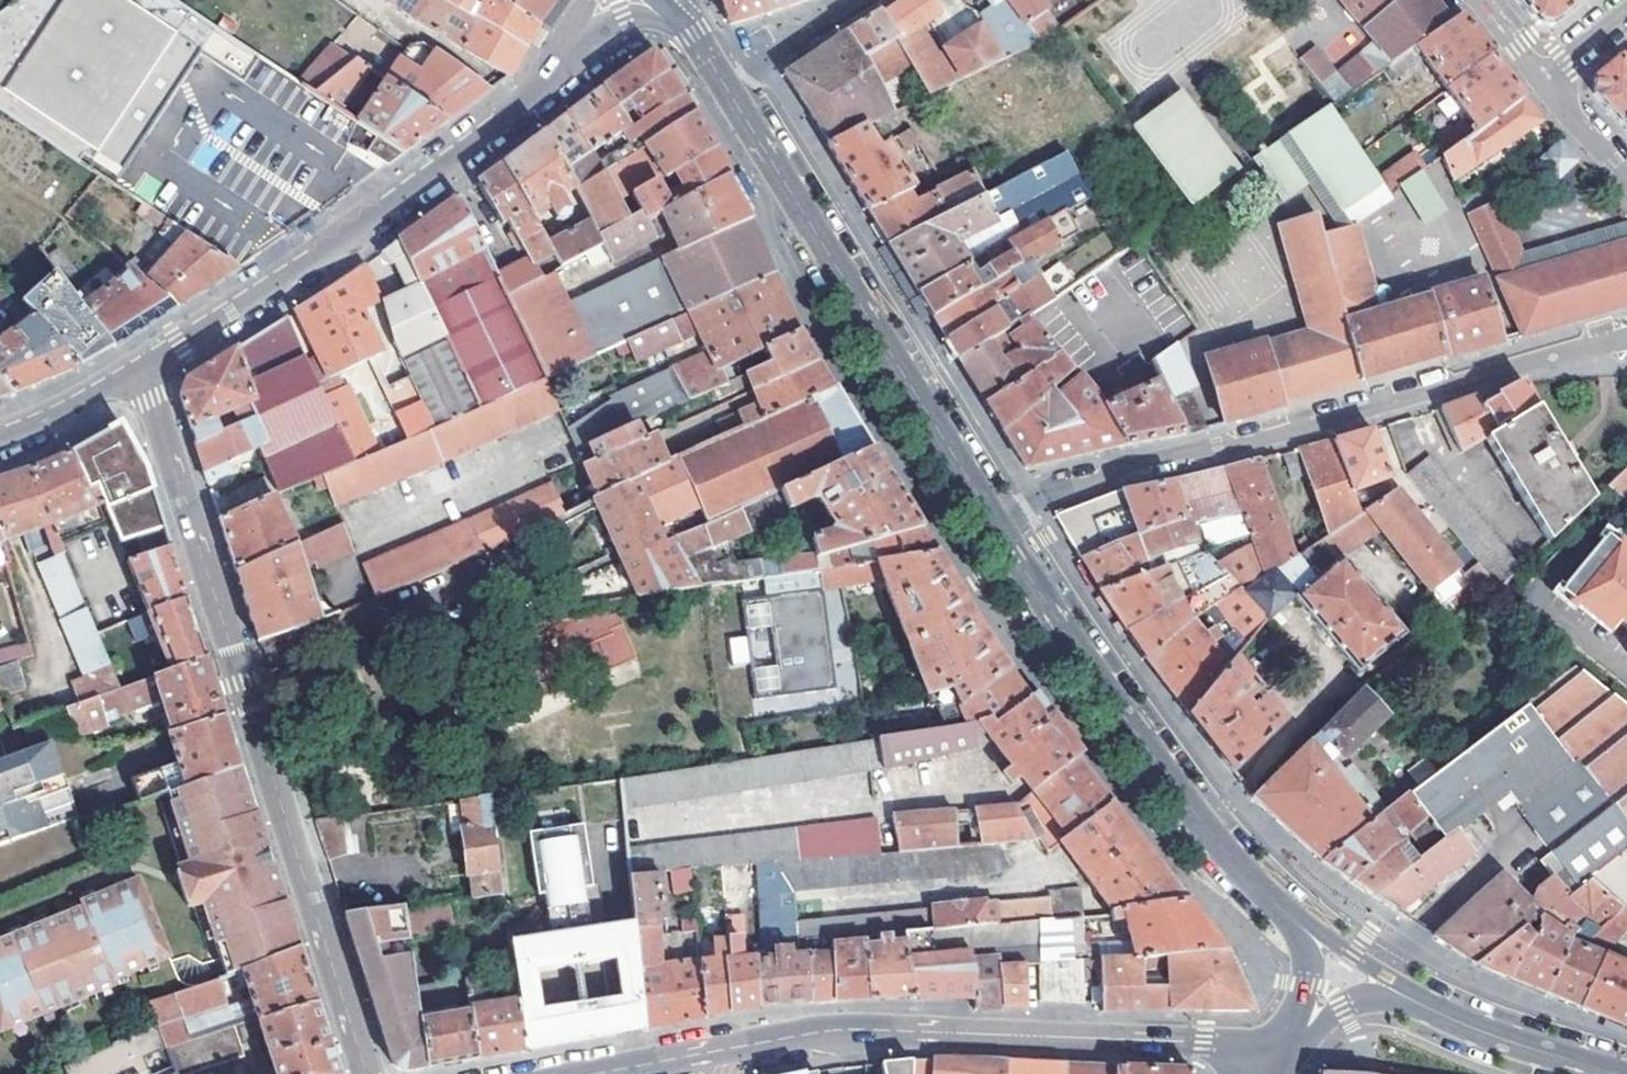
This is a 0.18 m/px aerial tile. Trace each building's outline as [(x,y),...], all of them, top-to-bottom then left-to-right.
[(261,59),(234,40),(221,32),(173,0),(16,0),(0,12),(0,112),(79,164),(83,158),(91,164),(92,163),(118,181),(201,56),(244,84),(261,59)] [(413,22),(506,77),(514,64),(523,50),(438,0),(383,0),(413,22)] [(523,50),(526,44),(537,25),(499,3),(500,1),(498,0),(482,0),(474,15),(462,8),(468,0),(438,0),(523,50)] [(500,1),(499,3),(537,25),(554,2),(556,0),(501,0),(500,1)] [(807,2),(806,0),(721,0),(728,26),(807,2)] [(919,28),(928,22),(940,14),(933,0),(904,0),(882,15),(896,40),(898,43),(919,28)] [(978,16),(1004,56),(1035,41),(1023,25),(1006,0),(987,0),(991,7),(978,16)] [(1023,25),(1045,11),(1037,0),(1006,0),(1023,25)] [(1358,24),(1395,0),(1338,0),(1358,24)] [(1431,0),(1395,0),(1358,24),(1374,44),(1391,64),(1403,55),(1409,51),(1449,23),(1431,0)] [(1577,0),(1516,0),(1535,24),(1552,27),(1581,4),(1577,0)] [(881,11),(847,33),(857,54),(896,40),(882,15),(881,11)] [(1418,53),(1445,90),(1492,56),(1461,14),(1449,23),(1409,51),(1413,57),(1418,53)] [(228,21),(221,32),(234,40),(241,29),(228,21)] [(943,48),(961,77),(999,58),(979,27),(943,48)] [(919,28),(898,43),(909,65),(926,95),(955,80),(951,73),(945,76),(919,28)] [(818,127),(828,143),(863,126),(885,115),(872,85),(857,54),(847,33),(784,74),(807,111),(818,127)] [(896,40),(857,54),(872,85),(909,65),(898,43),(896,40)] [(381,80),(386,83),(446,123),(482,97),(488,92),(419,44),(405,45),(381,80)] [(1348,93),(1333,72),(1318,50),(1314,44),(1296,57),(1330,106),(1337,101),(1348,93)] [(1374,44),(1333,72),(1348,93),(1358,86),(1381,70),(1391,64),(1374,44)] [(303,87),(312,93),(340,114),(369,71),(354,61),(352,63),(330,47),(303,87)] [(1595,76),(1593,94),(1625,131),(1626,129),(1626,51),(1595,76)] [(652,53),(603,88),(616,108),(666,72),(662,67),(652,53)] [(1391,64),(1381,70),(1388,81),(1410,65),(1403,55),(1391,64)] [(1467,130),(1470,135),(1523,97),(1492,56),(1445,90),(1472,126),(1467,130)] [(646,147),(695,114),(689,105),(666,72),(616,108),(628,126),(622,132),(627,140),(633,142),(639,138),(645,145),(646,147)] [(357,125),(376,138),(403,154),(409,149),(446,123),(386,83),(357,125)] [(1358,86),(1348,93),(1337,101),(1343,109),(1364,95),(1358,86)] [(588,153),(589,153),(622,132),(628,126),(616,108),(603,88),(591,97),(584,103),(565,117),(588,153)] [(1169,101),(1134,133),(1189,205),(1228,177),(1231,181),(1239,175),(1236,171),(1237,170),(1180,93),(1169,101)] [(1523,97),(1470,135),(1455,146),(1441,155),(1440,157),(1451,181),(1542,122),(1523,97)] [(1330,106),(1328,107),(1335,116),(1343,109),(1337,101),(1330,106)] [(1328,107),(1288,135),(1340,208),(1348,206),(1383,184),(1379,179),(1335,116),(1328,107)] [(645,183),(714,145),(711,140),(704,129),(695,114),(646,147),(645,145),(620,162),(615,166),(602,174),(574,194),(590,223),(601,245),(603,244),(632,228),(605,179),(620,171),(624,175),(634,169),(644,178),(645,183)] [(562,171),(588,153),(565,117),(549,129),(543,133),(562,171)] [(909,126),(919,143),(934,166),(942,160),(937,152),(923,129),(917,121),(909,126)] [(847,178),(867,210),(907,191),(913,188),(885,141),(876,147),(863,126),(828,143),(826,144),(847,178)] [(909,126),(894,135),(905,152),(919,143),(909,126)] [(928,126),(923,129),(937,152),(943,148),(928,126)] [(1448,136),(1455,146),(1470,135),(1467,130),(1460,127),(1448,136)] [(521,149),(502,164),(535,220),(548,211),(555,222),(562,225),(569,221),(571,214),(563,201),(574,194),(562,171),(543,133),(521,149)] [(1435,146),(1441,155),(1455,146),(1448,136),(1435,146)] [(1561,137),(1540,157),(1560,178),(1581,157),(1561,137)] [(365,155),(384,168),(403,154),(376,138),(365,155)] [(645,221),(730,176),(714,145),(645,183),(645,187),(630,196),(645,221)] [(588,153),(562,171),(574,194),(602,174),(596,163),(589,153),(588,153)] [(1006,183),(983,195),(887,244),(904,271),(918,295),(969,267),(956,245),(998,224),(995,219),(1009,211),(1020,229),(1024,236),(1068,211),(1092,197),(1073,166),(1067,153),(1050,162),(1044,163),(1006,183)] [(1414,154),(1392,169),(1402,183),(1419,171),(1424,167),(1414,154)] [(615,157),(611,159),(615,166),(620,162),(615,157)] [(600,160),(596,163),(602,174),(615,166),(611,159),(609,161),(600,160)] [(483,178),(476,183),(502,225),(507,222),(532,257),(498,274),(497,275),(506,295),(555,269),(561,266),(550,246),(535,220),(502,164),(483,178)] [(1392,169),(1379,179),(1383,184),(1389,192),(1398,186),(1402,183),(1392,169)] [(1402,183),(1398,186),(1421,223),(1440,210),(1439,208),(1441,207),(1419,171),(1402,183)] [(913,202),(907,191),(867,210),(870,216),(879,231),(887,244),(983,195),(975,172),(913,202)] [(670,231),(677,248),(753,217),(744,200),(738,190),(730,176),(645,221),(632,228),(603,244),(613,263),(670,231)] [(1484,182),(1457,195),(1459,199),(1481,247),(1522,336),(1534,332),(1626,305),(1626,221),(1518,254),(1484,182)] [(406,235),(399,241),(482,406),(546,377),(547,377),(506,295),(497,275),(498,274),(459,196),(406,235)] [(1441,207),(1439,208),(1440,210),(1460,256),(1481,247),(1459,199),(1441,207)] [(210,286),(237,269),(225,257),(222,259),(190,236),(192,233),(140,205),(135,213),(144,219),(142,221),(177,244),(146,273),(136,263),(134,263),(130,259),(125,264),(127,266),(143,283),(175,308),(210,286)] [(1473,351),(1500,343),(1482,278),(1480,279),(1478,272),(1460,277),(1462,284),(1423,296),(1424,298),(1378,311),(1348,206),(1340,208),(1280,227),(1308,325),(1309,333),(1302,335),(1264,346),(1264,344),(1205,361),(1223,424),(1251,416),(1282,407),(1281,404),(1442,358),(1442,360),(1473,351)] [(1020,266),(1028,261),(1079,231),(1068,211),(1024,236),(1008,244),(1020,266)] [(506,295),(547,377),(556,373),(627,341),(626,339),(688,311),(688,313),(774,274),(770,266),(761,245),(750,221),(755,219),(753,217),(677,248),(570,300),(555,269),(506,295)] [(550,246),(561,266),(601,245),(590,223),(550,246)] [(1020,229),(1004,237),(1008,244),(1024,236),(1020,229)] [(984,252),(987,256),(1008,244),(1004,237),(1003,236),(996,240),(992,247),(984,252)] [(401,306),(385,310),(393,339),(411,375),(435,426),(482,406),(399,241),(380,255),(389,267),(396,263),(410,291),(396,298),(401,306)] [(975,277),(969,267),(918,295),(925,306),(929,313),(932,317),(1002,276),(1020,266),(1008,244),(987,256),(980,260),(983,266),(988,263),(990,267),(978,273),(975,277)] [(47,256),(57,270),(64,278),(73,271),(56,249),(47,256)] [(83,303),(114,345),(168,312),(175,308),(143,283),(127,266),(107,289),(83,303)] [(364,310),(382,301),(365,266),(295,312),(329,378),(384,352),(364,310)] [(1043,273),(1040,268),(1035,272),(1038,276),(1043,273)] [(57,270),(18,302),(78,366),(93,357),(114,345),(83,303),(64,278),(57,270)] [(626,339),(627,341),(635,361),(684,340),(696,329),(707,354),(668,369),(611,397),(608,389),(570,406),(560,410),(559,411),(578,453),(635,426),(733,380),(733,379),(744,373),(768,363),(762,349),(801,332),(788,304),(774,274),(688,313),(688,311),(626,339)] [(941,332),(945,339),(993,306),(1004,299),(1013,293),(1002,276),(932,317),(935,322),(941,332)] [(1038,276),(1013,293),(1004,299),(1018,322),(1028,315),(1053,299),(1047,291),(1051,288),(1049,285),(1045,287),(1038,276)] [(1,351),(32,384),(69,369),(78,366),(18,302),(4,287),(0,283),(0,303),(20,324),(0,339),(0,350),(1,351)] [(1004,299),(993,306),(1007,329),(1018,322),(1004,299)] [(959,361),(989,341),(1005,331),(1007,329),(993,306),(945,339),(951,349),(959,361)] [(1021,327),(1008,336),(1016,350),(1001,360),(989,341),(959,361),(962,366),(972,384),(985,404),(1059,350),(1028,315),(1018,322),(1021,327)] [(262,333),(238,347),(256,406),(256,419),(247,423),(258,449),(270,477),(277,493),(278,495),(323,476),(350,464),(354,462),(347,447),(326,398),(320,383),(286,318),(262,333)] [(1021,327),(1018,322),(1007,329),(1005,331),(1008,336),(1021,327)] [(1300,327),(1302,335),(1309,333),(1308,325),(1300,327)] [(752,390),(816,360),(809,346),(801,332),(762,349),(768,363),(744,373),(752,390)] [(1174,346),(1150,363),(1160,384),(1168,402),(1187,393),(1195,389),(1174,346)] [(181,396),(196,444),(219,434),(214,422),(252,405),(256,419),(256,406),(238,347),(208,365),(185,380),(181,396)] [(1076,370),(1059,350),(985,404),(1002,432),(1053,389),(1076,370)] [(32,384),(1,351),(0,351),(0,379),(12,392),(23,388),(32,384)] [(715,424),(719,436),(721,438),(832,387),(823,373),(816,360),(752,390),(759,404),(715,424)] [(546,377),(560,410),(570,406),(556,373),(547,377),(546,377)] [(435,426),(411,375),(384,388),(408,438),(435,426)] [(363,494),(559,411),(560,410),(546,377),(482,406),(435,426),(408,438),(379,451),(354,462),(350,464),(363,494)] [(1111,449),(1124,447),(1103,409),(1081,378),(1058,396),(1053,389),(1002,432),(1020,461),(1025,469),(1100,451),(1111,449)] [(4,395),(12,392),(0,379),(0,397),(4,395)] [(1173,437),(1184,435),(1168,402),(1160,384),(1103,409),(1124,447),(1173,437)] [(350,385),(326,398),(347,447),(354,462),(379,451),(350,385)] [(1502,397),(1483,406),(1498,433),(1537,407),(1525,385),(1502,397)] [(761,501),(873,450),(853,417),(834,386),(832,387),(721,438),(719,436),(677,456),(708,526),(761,501)] [(1187,393),(1168,402),(1184,435),(1204,429),(1187,393)] [(1476,399),(1440,410),(1461,457),(1486,440),(1498,433),(1483,406),(1476,399)] [(1498,433),(1486,440),(1550,542),(1595,499),(1537,407),(1498,433)] [(1389,429),(1406,454),(1423,443),(1406,418),(1389,429)] [(258,449),(247,423),(219,434),(196,444),(208,484),(229,474),(225,464),(258,449)] [(144,466),(120,424),(70,452),(94,495),(102,491),(119,542),(136,537),(164,528),(159,512),(144,466)] [(584,468),(642,441),(635,426),(578,453),(584,468)] [(1363,434),(1333,442),(1353,495),(1359,492),(1388,480),(1372,432),(1363,434)] [(584,468),(597,497),(666,465),(665,462),(655,435),(642,441),(584,468)] [(1299,451),(1306,475),(1328,537),(1361,515),(1353,495),(1333,442),(1299,451)] [(877,456),(873,450),(761,501),(767,517),(809,498),(819,502),(823,511),(824,512),(888,474),(885,469),(877,456)] [(49,462),(28,470),(53,527),(54,527),(101,511),(94,495),(70,452),(69,453),(49,462)] [(597,497),(593,498),(638,596),(695,588),(674,541),(708,526),(677,456),(665,462),(666,465),(597,497)] [(1275,457),(1269,459),(1272,468),(1278,466),(1275,457)] [(1405,476),(1472,557),(1500,591),(1506,586),(1522,569),(1428,457),(1405,476)] [(1241,515),(1243,521),(1250,540),(1253,548),(1264,580),(1293,560),(1257,462),(1225,470),(1241,515)] [(350,464),(323,476),(336,506),(363,494),(350,464)] [(1607,487),(1626,501),(1626,467),(1607,487)] [(4,542),(23,536),(29,553),(50,545),(54,557),(37,565),(84,679),(7,707),(14,729),(69,709),(123,690),(54,527),(53,527),(28,470),(0,479),(0,533),(4,542)] [(1069,545),(1079,561),(1187,521),(1189,527),(1203,523),(1241,515),(1225,470),(1187,480),(1122,491),(1053,518),(1056,523),(1065,537),(1069,545)] [(813,556),(920,528),(914,518),(899,493),(888,474),(824,512),(833,527),(829,534),(809,539),(813,556)] [(219,519),(272,496),(277,493),(270,477),(214,502),(219,519)] [(403,550),(416,580),(485,552),(565,514),(552,484),(403,550)] [(1391,487),(1384,491),(1386,498),(1393,493),(1391,487)] [(1366,511),(1377,525),(1429,591),(1460,567),(1396,491),(1393,493),(1386,498),(1366,511)] [(235,571),(294,545),(290,535),(272,496),(219,519),(227,544),(235,571)] [(761,501),(708,526),(674,541),(695,588),(713,585),(763,578),(787,574),(785,564),(783,557),(737,564),(727,542),(751,530),(754,540),(774,534),(767,517),(761,501)] [(294,545),(344,523),(339,513),(290,535),(294,545)] [(1243,521),(1241,515),(1203,523),(1208,542),(1235,536),(1233,524),(1243,521)] [(1195,547),(1189,527),(1187,521),(1079,561),(1089,577),(1097,591),(1099,594),(1152,575),(1148,564),(1160,560),(1195,547)] [(294,545),(235,571),(254,630),(258,642),(292,632),(325,618),(302,569),(312,564),(315,569),(355,551),(344,523),(294,545)] [(136,537),(143,557),(171,548),(164,528),(136,537)] [(819,569),(935,552),(924,533),(920,528),(813,556),(785,564),(787,574),(819,569)] [(1607,533),(1559,590),(1610,632),(1618,622),(1626,629),(1626,549),(1607,533)] [(1324,539),(1318,543),(1325,552),(1332,548),(1324,539)] [(171,548),(143,557),(127,562),(148,612),(187,600),(184,590),(171,548)] [(1239,590),(1243,594),(1264,580),(1253,548),(1216,568),(1225,577),(1239,590)] [(416,580),(403,550),(362,567),(375,597),(416,580)] [(935,552),(819,569),(822,587),(880,578),(927,697),(952,693),(960,706),(1008,668),(994,645),(969,605),(935,552)] [(1204,557),(1175,567),(1178,576),(1211,563),(1204,557)] [(1460,567),(1466,575),(1483,595),(1487,590),(1494,597),(1500,591),(1472,557),(1460,567)] [(1342,560),(1328,572),(1315,582),(1296,558),(1293,560),(1264,580),(1243,594),(1267,620),(1295,598),(1358,674),(1405,636),(1390,618),(1393,616),(1390,612),(1387,614),(1356,576),(1358,574),(1356,571),(1353,573),(1342,560)] [(1114,616),(1127,633),(1179,603),(1213,584),(1225,577),(1216,568),(1172,588),(1164,571),(1152,575),(1099,594),(1108,606),(1114,616)] [(822,587),(819,569),(787,574),(763,578),(765,595),(742,599),(746,628),(771,624),(777,665),(752,668),(757,698),(838,686),(822,587)] [(1238,639),(1232,645),(1240,654),(1267,620),(1243,594),(1239,590),(1225,600),(1214,608),(1238,639)] [(1602,641),(1610,632),(1559,590),(1552,599),(1602,641)] [(187,600),(148,612),(157,633),(172,672),(206,659),(203,649),(187,600)] [(1130,638),(1145,660),(1191,626),(1204,616),(1199,608),(1186,618),(1179,603),(1127,633),(1130,638)] [(616,605),(550,632),(570,681),(636,654),(616,605)] [(157,633),(148,612),(128,621),(137,641),(157,633)] [(1201,638),(1191,626),(1145,660),(1156,674),(1183,709),(1189,717),(1225,671),(1210,650),(1218,644),(1209,632),(1201,638)] [(18,661),(32,657),(28,641),(0,650),(0,667),(18,661)] [(160,704),(170,734),(225,716),(221,706),(206,659),(172,672),(123,690),(69,709),(78,736),(108,726),(107,723),(160,704)] [(0,667),(0,699),(26,689),(18,661),(0,667)] [(1225,671),(1189,717),(1204,737),(1231,772),(1279,727),(1277,718),(1262,700),(1249,711),(1245,705),(1258,695),(1232,663),(1225,671)] [(1590,880),(1589,878),(1605,866),(1606,867),(1622,854),(1626,850),(1626,709),(1574,667),(1439,770),(1418,787),(1408,795),(1426,819),(1408,834),(1420,850),(1424,855),(1418,860),(1407,869),(1374,897),(1408,920),(1421,909),(1419,903),(1432,892),(1429,888),(1473,852),(1455,830),(1504,790),(1529,821),(1553,852),(1546,857),(1540,862),(1552,878),(1537,889),(1529,906),(1501,877),(1435,938),(1475,965),(1529,914),(1537,920),(1543,914),(1566,896),(1568,898),(1590,880)] [(1008,668),(960,706),(974,727),(978,734),(986,733),(1028,697),(1017,682),(1008,668)] [(1365,686),(1317,734),(1326,743),(1344,761),(1390,715),(1370,692),(1365,686)] [(1028,697),(986,733),(1010,765),(1002,774),(1010,784),(1018,776),(1033,787),(1033,788),(1074,757),(1075,759),(1081,754),(1072,741),(1035,691),(1028,697)] [(952,693),(927,697),(930,708),(960,706),(952,693)] [(185,788),(241,767),(237,756),(225,716),(170,734),(167,734),(178,767),(131,783),(138,805),(169,793),(179,790),(175,779),(181,776),(185,788)] [(894,722),(896,739),(918,735),(916,719),(894,722)] [(973,735),(978,734),(974,727),(918,735),(896,739),(877,741),(881,770),(898,768),(976,748),(973,735)] [(621,810),(881,770),(877,741),(754,759),(617,778),(621,810)] [(1317,858),(1322,862),(1371,824),(1365,817),(1371,812),(1367,807),(1362,812),(1345,790),(1316,754),(1308,743),(1252,799),(1284,828),(1302,844),(1317,858)] [(0,762),(0,854),(65,830),(59,815),(77,809),(53,744),(0,762)] [(1038,801),(1066,838),(1110,803),(1092,781),(1075,759),(1074,757),(1033,788),(1033,787),(1015,805),(1024,818),(1034,811),(1038,801)] [(1409,775),(1418,787),(1439,770),(1428,758),(1409,775)] [(173,805),(194,868),(197,877),(182,883),(190,908),(205,903),(229,975),(241,970),(299,950),(270,858),(241,767),(185,788),(179,790),(183,802),(173,805)] [(352,785),(354,806),(381,802),(378,782),(352,785)] [(179,790),(169,793),(173,805),(183,802),(179,790)] [(1371,824),(1322,862),(1330,867),(1347,879),(1351,882),(1391,848),(1396,844),(1391,837),(1385,828),(1398,818),(1404,827),(1408,834),(1426,819),(1408,795),(1371,824)] [(486,797),(457,801),(461,826),(458,827),(465,876),(468,876),(471,897),(500,893),(486,797)] [(1131,831),(1110,803),(1066,838),(1059,843),(1060,844),(1114,915),(1122,914),(1193,910),(1131,831)] [(978,844),(996,843),(1037,839),(1024,818),(1015,805),(973,808),(978,844)] [(897,851),(957,846),(955,809),(891,816),(897,851)] [(352,816),(339,818),(344,850),(357,848),(352,816)] [(315,821),(325,853),(344,850),(339,818),(315,821)] [(660,872),(755,864),(877,853),(874,821),(626,848),(629,874),(660,872)] [(537,894),(542,893),(583,885),(588,885),(579,826),(526,835),(537,894)] [(877,853),(755,864),(761,946),(774,945),(790,944),(808,942),(832,940),(880,936),(911,933),(935,931),(986,926),(983,902),(932,905),(932,907),(797,922),(792,893),(890,882),(996,873),(1011,867),(996,843),(978,844),(957,846),(897,851),(877,853)] [(1407,869),(1391,848),(1351,882),(1363,890),(1369,894),(1374,897),(1407,869)] [(1414,855),(1418,860),(1424,855),(1420,850),(1414,855)] [(1590,880),(1620,905),(1626,897),(1626,886),(1606,867),(1605,866),(1589,878),(1590,880)] [(197,877),(194,868),(178,874),(182,883),(197,877)] [(681,1021),(707,1017),(700,958),(682,962),(664,965),(660,921),(664,920),(660,872),(629,874),(635,920),(647,1027),(681,1021)] [(100,895),(102,900),(86,906),(0,941),(0,1017),(5,1030),(120,983),(118,979),(175,955),(143,877),(100,895)] [(1580,919),(1584,924),(1590,927),(1600,933),(1607,925),(1622,907),(1620,905),(1590,880),(1568,898),(1585,914),(1580,919)] [(545,910),(586,902),(583,885),(542,893),(545,910)] [(1078,888),(1047,891),(1047,898),(1049,920),(1081,917),(1078,888)] [(84,901),(86,906),(102,900),(100,895),(84,901)] [(1047,898),(995,902),(997,925),(1049,920),(1047,898)] [(994,901),(983,902),(986,926),(997,925),(995,902),(994,901)] [(591,927),(586,902),(545,910),(550,934),(508,941),(515,983),(526,1050),(628,1030),(647,1027),(635,920),(591,927)] [(409,1071),(429,1068),(415,987),(406,939),(407,939),(402,904),(345,914),(392,1063),(400,1067),(409,1071)] [(1134,919),(1135,958),(1231,960),(1219,944),(1212,935),(1203,923),(1193,910),(1122,914),(1122,920),(1134,919)] [(1507,978),(1537,920),(1529,914),(1475,965),(1478,966),(1492,972),(1501,976),(1507,978)] [(1543,914),(1537,920),(1507,978),(1525,986),(1541,993),(1545,995),(1574,940),(1578,934),(1578,933),(1568,927),(1562,935),(1550,927),(1553,922),(1543,914)] [(1095,916),(1081,917),(1082,958),(1096,958),(1095,916)] [(1003,959),(1003,966),(1025,965),(1025,964),(1039,963),(1039,964),(1040,964),(1040,961),(1082,958),(1081,917),(1049,920),(997,925),(986,926),(935,931),(938,956),(978,952),(978,960),(1003,959)] [(682,962),(700,958),(696,923),(690,923),(691,929),(679,930),(682,962)] [(1584,924),(1579,931),(1585,935),(1590,927),(1584,924)] [(1588,947),(1606,956),(1608,956),(1619,934),(1607,925),(1600,933),(1593,942),(1588,947)] [(976,960),(978,960),(978,952),(938,956),(935,931),(911,933),(914,996),(923,996),(975,998),(977,998),(976,960)] [(891,997),(914,996),(911,933),(880,936),(880,942),(867,943),(868,999),(891,997)] [(726,940),(726,942),(731,1013),(754,1009),(758,1008),(756,959),(740,961),(739,938),(726,940)] [(808,954),(832,951),(832,946),(832,940),(808,942),(808,954)] [(1549,996),(1580,1009),(1606,956),(1588,947),(1574,940),(1545,995),(1549,996)] [(714,956),(700,958),(707,1017),(724,1014),(731,1013),(726,942),(714,944),(714,956)] [(839,1000),(868,999),(867,943),(832,946),(832,951),(833,1001),(839,1000)] [(790,944),(774,945),(774,956),(756,959),(758,1008),(781,1004),(788,1003),(809,1002),(808,954),(791,955),(790,944)] [(256,1016),(315,997),(310,984),(299,950),(241,970),(256,1016)] [(832,951),(808,954),(809,1002),(826,1001),(833,1001),(832,951)] [(1626,1029),(1626,966),(1608,956),(1606,956),(1580,1009),(1603,1019),(1618,1025),(1626,1029)] [(1083,1002),(1082,958),(1040,961),(1040,964),(1039,964),(1039,1001),(1062,1002),(1083,1002)] [(1243,985),(1237,972),(1231,960),(1135,958),(1102,958),(1102,1010),(1255,1011),(1249,999),(1243,985)] [(1004,1007),(1003,966),(1003,959),(978,960),(976,960),(977,998),(975,998),(975,1010),(996,1010),(1005,1009),(1004,1007)] [(1026,1007),(1025,965),(1003,966),(1004,1007),(1010,1007),(1026,1007)] [(478,976),(465,978),(478,1058),(487,1057),(526,1050),(515,983),(507,985),(509,994),(510,994),(511,998),(483,1003),(478,976)] [(167,1049),(234,1026),(218,978),(148,1003),(158,1027),(167,1049)] [(415,987),(429,1068),(454,1063),(478,1058),(465,978),(415,987)] [(315,997),(256,1016),(261,1030),(275,1073),(339,1073),(334,1058),(315,997)] [(261,1030),(256,1016),(248,1019),(234,1026),(240,1043),(254,1033),(261,1030)] [(167,1049),(178,1073),(187,1073),(244,1054),(240,1043),(234,1026),(167,1049)] [(130,1039),(140,1073),(178,1073),(167,1049),(158,1027),(130,1039)] [(913,1061),(912,1073),(932,1073),(934,1060),(913,1061)] [(1006,1062),(998,1062),(934,1060),(932,1073),(1005,1073),(1006,1062)] [(913,1061),(881,1064),(882,1073),(912,1073),(913,1061)] [(1065,1064),(1056,1064),(1006,1062),(1005,1073),(1064,1073),(1065,1064)] [(1185,1070),(1126,1067),(1065,1064),(1064,1073),(1188,1073),(1185,1070)] [(72,1073),(95,1073),(94,1065),(72,1067),(72,1073)]
